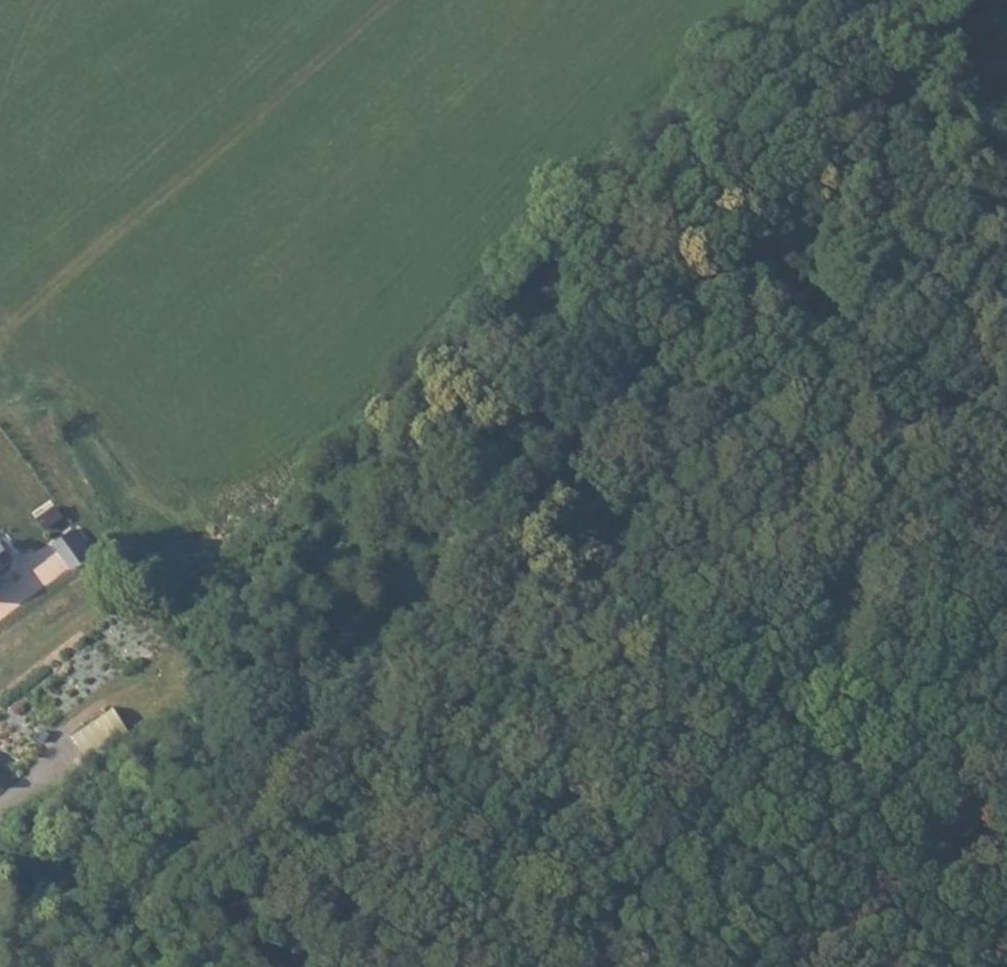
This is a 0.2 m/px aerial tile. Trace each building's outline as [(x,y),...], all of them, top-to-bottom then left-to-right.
[(0,571),(0,588),(8,580),(0,571)]
